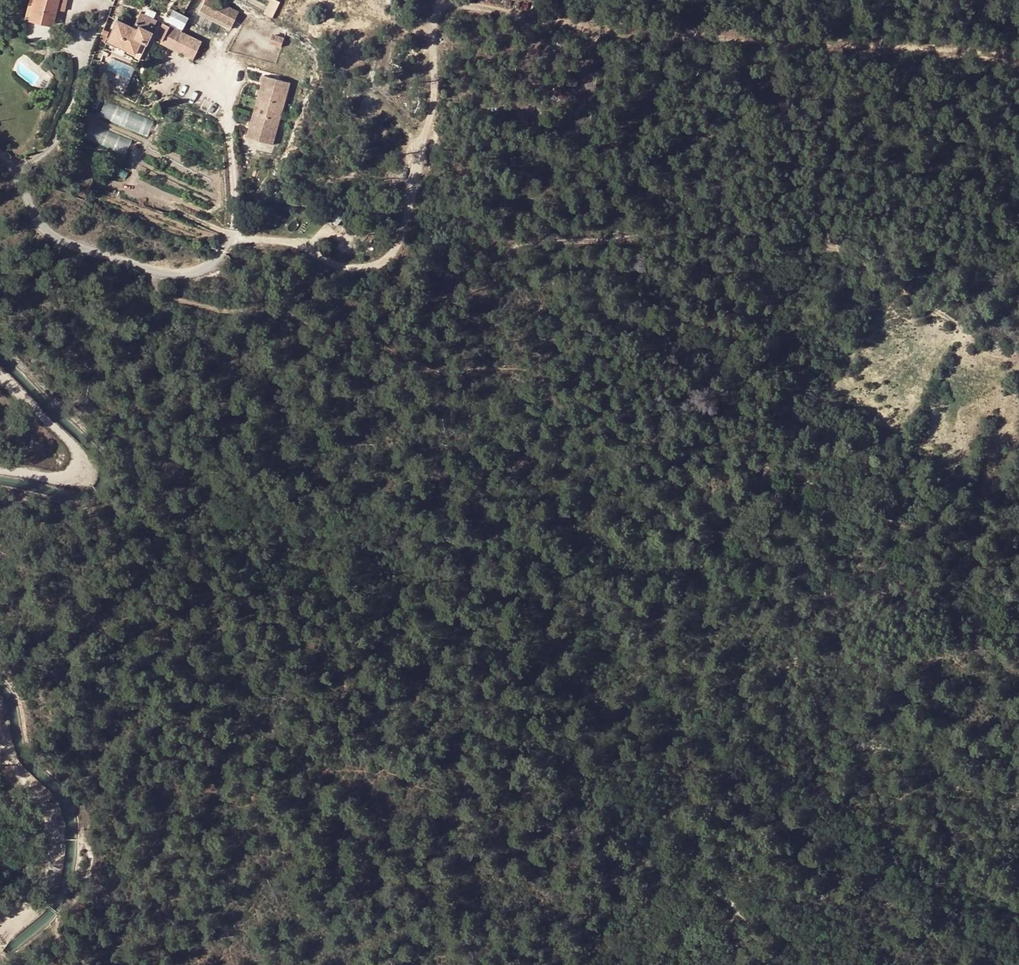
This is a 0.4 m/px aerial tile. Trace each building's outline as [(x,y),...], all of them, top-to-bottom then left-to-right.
[(37,0),(11,0),(7,13),(30,20),(37,0)] [(240,10),(216,0),(205,0),(198,15),(233,29),(240,10)] [(281,0),(280,0),(271,0),(266,13),(276,16),(281,0)] [(184,29),(189,16),(173,9),(168,22),(184,29)] [(143,12),(137,23),(151,30),(157,19),(143,12)] [(95,17),(86,38),(93,41),(100,19),(95,17)] [(100,19),(93,41),(113,53),(121,38),(126,41),(131,30),(116,22),(114,26),(100,19)] [(154,40),(195,57),(203,39),(162,22),(154,40)] [(239,136),(255,141),(272,81),(240,72),(236,84),(253,88),(239,136)] [(102,110),(139,127),(144,116),(107,99),(102,110)] [(125,151),(131,139),(92,122),(86,134),(125,151)] [(834,236),(820,235),(819,245),(833,247),(834,236)]
